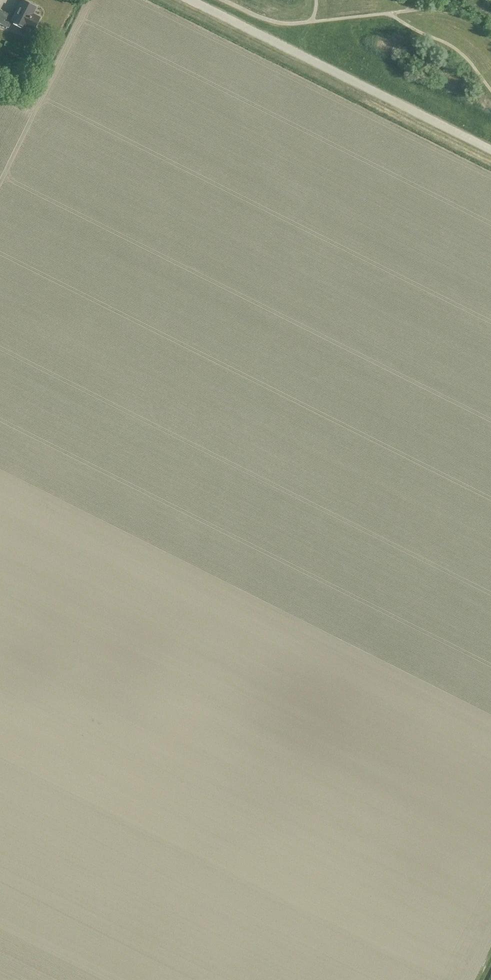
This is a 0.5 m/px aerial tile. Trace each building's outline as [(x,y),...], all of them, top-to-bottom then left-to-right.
[(0,9),(0,23),(8,28),(12,20),(26,27),(26,25),(34,29),(40,17),(33,13),(36,6),(24,0),(18,11),(16,11),(13,16),(0,9)]
